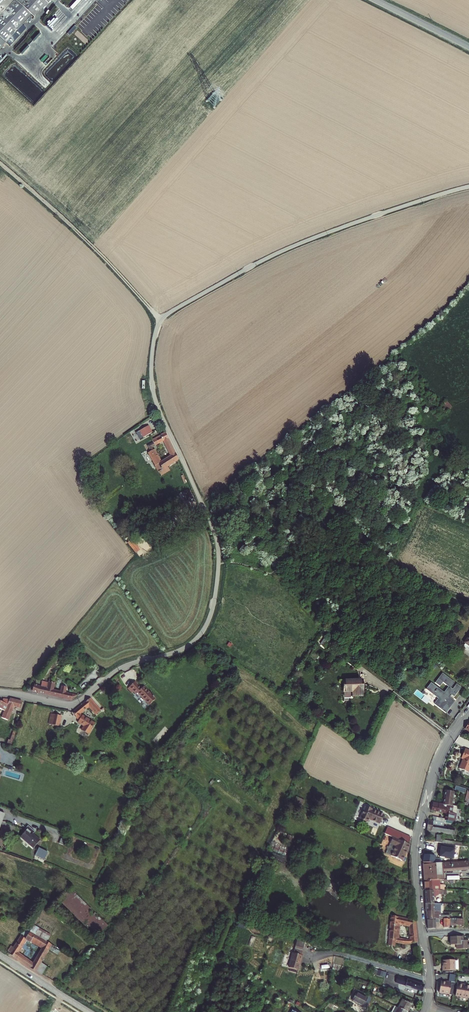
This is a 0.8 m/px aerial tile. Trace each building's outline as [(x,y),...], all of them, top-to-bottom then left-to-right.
[(15,0),(0,0),(0,48),(29,15),(33,19),(50,0),(15,0)] [(147,425),(140,430),(144,437),(152,432),(147,425)] [(165,433),(151,439),(154,447),(163,443),(169,457),(162,461),(161,459),(158,460),(153,449),(149,450),(159,473),(169,469),(167,465),(178,460),(165,433)] [(190,489),(183,492),(187,500),(194,497),(190,489)] [(462,687),(455,682),(443,673),(434,684),(431,682),(426,689),(438,698),(435,704),(445,713),(456,699),(454,697),(462,687)] [(71,701),(76,696),(65,693),(67,683),(61,682),(61,686),(62,686),(61,689),(53,686),(55,680),(49,679),(48,683),(45,694),(71,701)] [(362,681),(340,681),(340,693),(352,693),(352,699),(362,699),(362,681)] [(32,691),(45,694),(48,683),(42,682),(41,686),(34,685),(32,691)] [(135,682),(128,689),(131,693),(133,691),(136,694),(138,693),(150,705),(156,698),(144,686),(143,687),(141,686),(140,687),(135,682)] [(79,705),(73,713),(81,719),(79,722),(86,727),(82,734),(88,738),(96,725),(78,713),(89,704),(100,718),(103,712),(89,698),(79,705)] [(5,712),(2,719),(8,721),(14,707),(20,709),(22,702),(10,699),(9,701),(4,699),(2,703),(0,701),(0,709),(5,712)] [(62,715),(53,714),(51,725),(60,726),(62,715)] [(465,750),(462,759),(464,760),(460,769),(468,773),(468,751),(465,750)] [(455,796),(446,794),(444,806),(448,806),(453,808),(455,796)] [(446,813),(448,806),(444,806),(433,803),(432,810),(446,813)] [(379,813),(360,804),(355,816),(363,820),(364,817),(375,821),(379,813)] [(453,808),(448,806),(446,813),(444,823),(453,826),(456,815),(451,814),(453,808)] [(444,823),(427,821),(426,831),(453,835),(454,828),(443,827),(444,823)] [(393,837),(407,844),(410,838),(386,827),(384,833),(393,837)] [(33,848),(41,839),(28,829),(21,837),(33,848)] [(440,837),(432,835),(431,839),(429,839),(428,842),(430,843),(439,844),(440,837)] [(385,853),(401,861),(409,845),(407,844),(393,837),(385,853)] [(426,842),(422,861),(430,863),(432,851),(429,850),(430,843),(428,842),(426,842)] [(49,852),(39,848),(35,856),(45,860),(49,852)] [(422,864),(423,879),(439,878),(443,878),(442,869),(468,868),(468,861),(430,863),(422,864)] [(423,879),(424,889),(439,888),(439,878),(423,879)] [(424,889),(424,899),(440,898),(439,888),(424,889)] [(72,892),(63,902),(98,935),(108,924),(101,918),(101,919),(72,892)] [(424,899),(425,909),(441,908),(440,898),(424,899)] [(425,909),(426,919),(441,918),(441,908),(425,909)] [(38,918),(33,915),(14,947),(11,945),(7,951),(10,953),(9,955),(41,975),(45,968),(39,964),(51,944),(45,941),(49,935),(34,925),(38,918)] [(397,943),(405,945),(416,943),(414,921),(390,917),(389,942),(388,948),(397,949),(397,943)] [(445,918),(445,926),(457,925),(457,917),(445,918)] [(426,919),(426,929),(442,928),(441,918),(426,919)] [(460,938),(447,938),(448,946),(455,946),(455,951),(467,950),(466,942),(460,942),(460,938)] [(305,951),(295,948),(289,967),(299,970),(305,951)] [(452,962),(441,962),(441,967),(439,967),(440,972),(453,972),(452,962)] [(422,986),(396,978),(394,983),(420,991),(422,986)] [(448,983),(438,982),(436,994),(446,996),(448,983)] [(468,986),(455,983),(453,997),(467,999),(468,986)] [(363,997),(351,991),(347,1000),(359,1006),(363,997)] [(404,1011),(405,1011),(409,1005),(399,999),(395,1007),(404,1011)]
